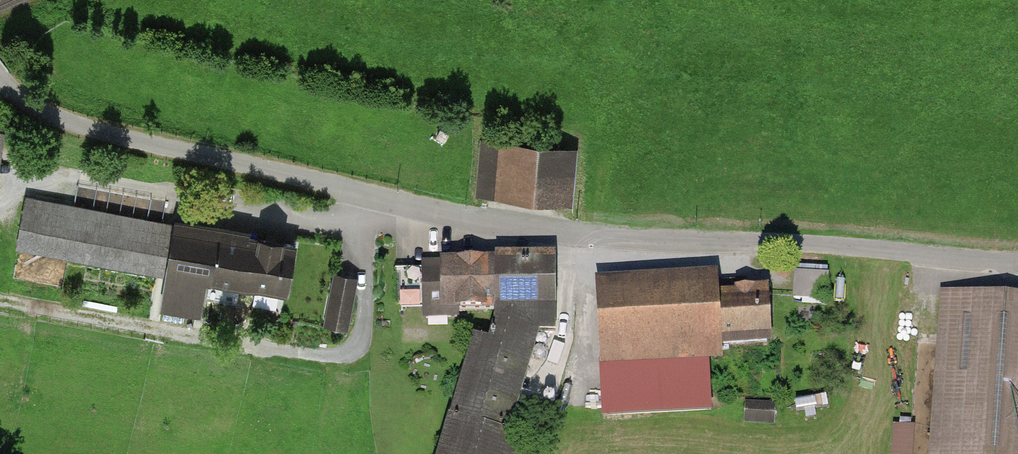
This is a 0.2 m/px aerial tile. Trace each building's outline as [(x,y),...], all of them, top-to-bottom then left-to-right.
[(581,151),(499,147),(496,194),(578,199),(581,151)] [(306,245),(27,196),(18,246),(165,272),(159,304),(206,312),(212,278),(297,293),(306,245)] [(422,265),(421,322),(501,316),(499,342),(473,342),(444,453),(523,453),(528,438),(512,431),(539,334),(556,337),(559,257),(422,265)] [(800,263),(795,294),(828,299),(833,269),(800,263)] [(338,265),(325,318),(336,321),(349,267),(338,265)] [(353,325),(365,270),(350,267),(339,321),(353,325)] [(731,278),(612,283),(616,368),(738,363),(738,350),(785,348),(782,288),(731,291),(731,278)] [(941,293),(930,453),(1017,453),(1017,298),(941,293)]
